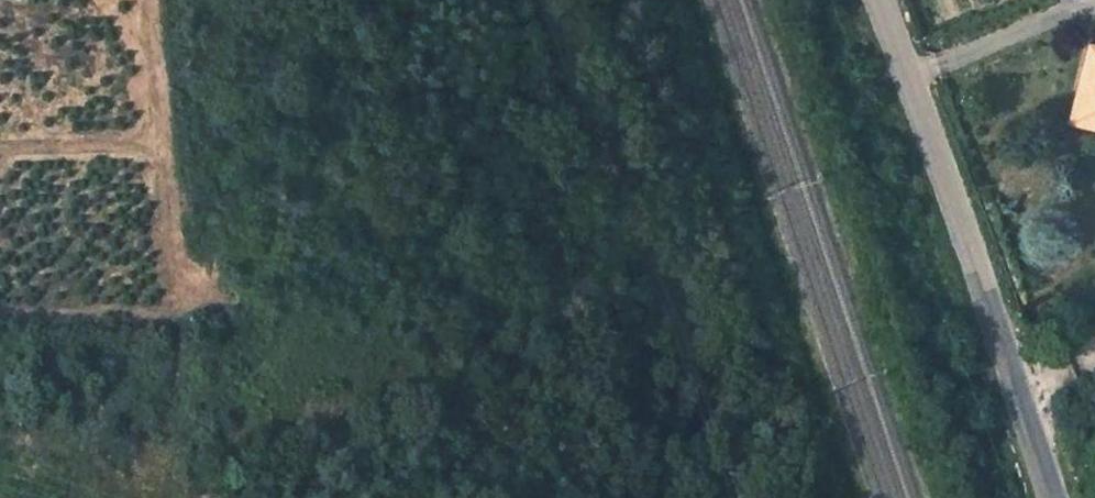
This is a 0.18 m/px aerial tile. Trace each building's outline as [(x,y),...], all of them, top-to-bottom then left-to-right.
[(1091,46),(1073,123),(1094,129),(1094,47),(1091,46)]
